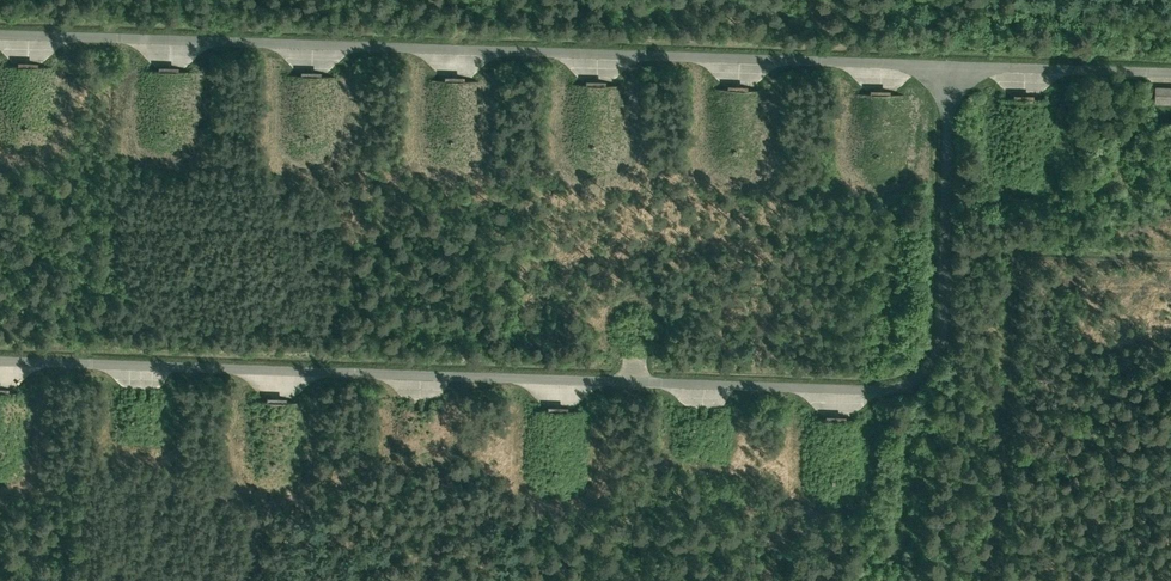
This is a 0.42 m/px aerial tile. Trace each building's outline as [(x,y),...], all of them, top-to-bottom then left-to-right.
[(1170,108),(1170,91),(1155,91),(1155,108),(1170,108)]
